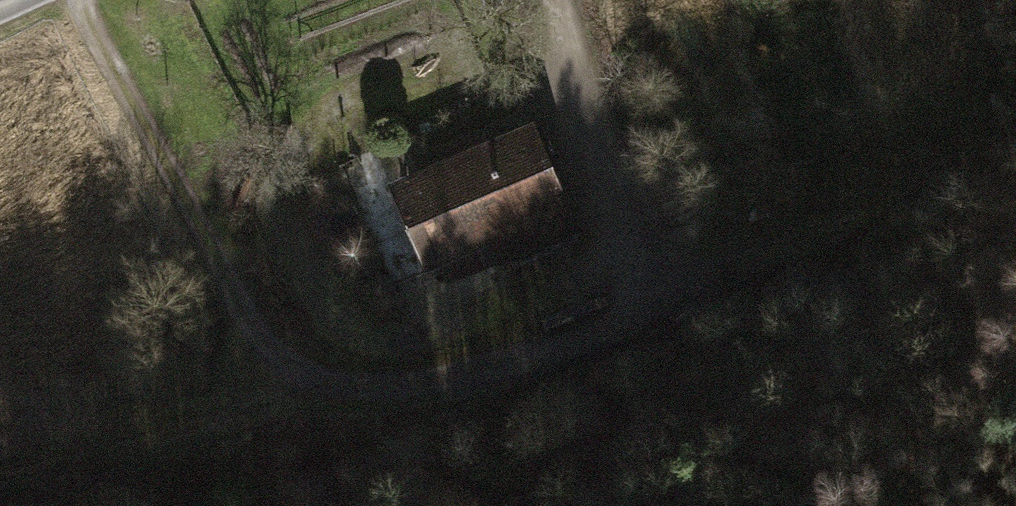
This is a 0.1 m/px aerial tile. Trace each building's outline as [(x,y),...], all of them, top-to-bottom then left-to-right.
[(438,253),(408,184),(386,131),(235,193),(289,325),(442,264),(438,253)] [(520,136),(408,184),(438,253),(489,232),(498,253),(559,227),(520,136)]
